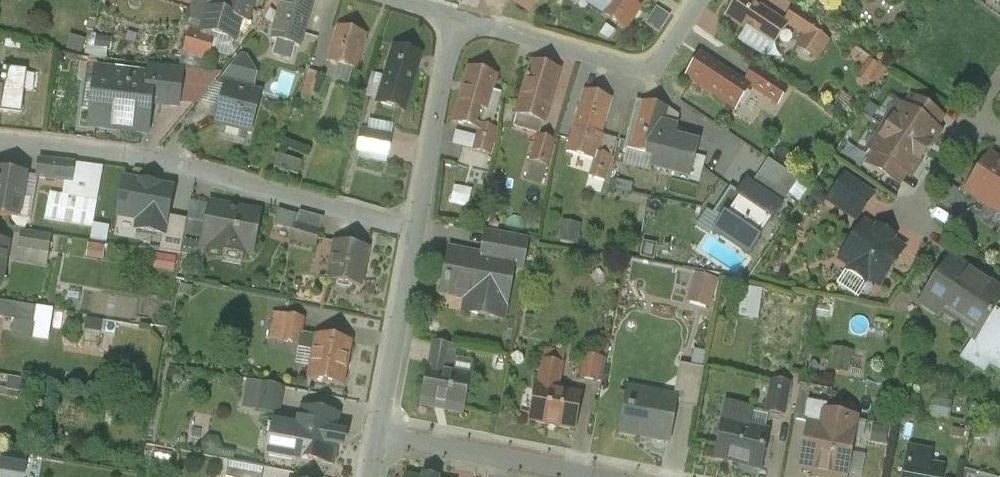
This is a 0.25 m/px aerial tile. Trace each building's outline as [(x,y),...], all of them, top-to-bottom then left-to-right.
[(207,11),(200,32),(235,42),(241,22),(248,24),(255,0),(226,0),(222,15),(207,11)] [(302,0),(281,0),(279,7),(282,8),(272,41),(277,43),(273,56),(291,61),(295,48),(299,49),(312,3),(302,0)] [(529,12),(537,0),(511,0),(529,12)] [(586,6),(626,32),(647,0),(590,0),(586,6)] [(746,0),(738,0),(725,20),(771,51),(787,27),(784,25),(746,0)] [(823,30),(793,11),(784,25),(787,27),(805,39),(797,49),(816,61),(827,44),(818,38),(823,30)] [(365,37),(338,29),(329,64),(355,71),(365,37)] [(215,40),(189,33),(183,54),(209,62),(215,40)] [(421,57),(394,49),(377,106),(404,113),(421,57)] [(240,57),(234,81),(259,86),(265,62),(240,57)] [(744,85),(701,57),(686,80),(734,113),(750,89),(744,85)] [(877,83),(886,68),(870,58),(861,74),(877,83)] [(325,63),(315,60),(308,86),(319,89),(325,63)] [(559,73),(532,65),(528,79),(527,79),(526,82),(527,82),(516,117),(517,117),(542,124),(543,124),(559,73)] [(147,78),(122,75),(121,88),(94,85),(89,128),(147,135),(151,106),(161,107),(163,106),(163,105),(178,107),(180,105),(184,71),(148,66),(147,78)] [(0,77),(0,114),(20,117),(25,73),(3,70),(2,77),(0,77)] [(496,79),(469,71),(453,125),(478,132),(479,128),(491,131),(501,95),(492,92),(496,79)] [(786,92),(754,71),(744,85),(750,89),(776,106),(786,92)] [(248,91),(231,86),(230,89),(225,88),(216,124),(250,133),(260,97),(248,93),(248,91)] [(611,101),(584,93),(566,155),(593,163),(600,138),(611,101)] [(940,118),(913,99),(906,110),(900,106),(894,116),(889,117),(883,127),(925,155),(930,148),(928,147),(938,132),(933,128),(940,118)] [(669,112),(636,103),(623,151),(654,159),(652,170),(688,179),(697,147),(673,141),(679,119),(668,112),(669,112)] [(542,124),(517,117),(513,128),(539,136),(541,127),(542,124)] [(925,155),(883,127),(877,137),(877,141),(871,151),(876,155),(869,165),(896,184),(904,173),(909,177),(919,161),(920,162),(925,155)] [(491,131),(479,128),(478,132),(473,152),(489,156),(496,132),(491,131)] [(391,140),(360,135),(357,150),(388,156),(391,140)] [(616,143),(600,138),(593,163),(584,191),(601,196),(616,143)] [(554,144),(537,139),(527,175),(543,180),(554,144)] [(302,165),(278,157),(274,171),(297,178),(302,165)] [(989,157),(977,175),(982,178),(972,194),(979,199),(978,201),(991,210),(992,207),(999,212),(999,165),(989,157)] [(74,166),(39,162),(37,180),(72,184),(74,166)] [(767,163),(751,187),(781,207),(797,183),(767,163)] [(0,172),(0,218),(17,221),(25,177),(0,172)] [(872,197),(844,178),(828,201),(857,220),(872,197)] [(730,191),(713,217),(720,222),(712,234),(749,259),(783,209),(781,207),(751,187),(746,184),(738,196),(730,191)] [(180,192),(141,185),(136,216),(175,222),(180,192)] [(99,228),(102,199),(53,194),(50,223),(99,228)] [(260,216),(210,206),(207,226),(203,246),(205,246),(252,255),(260,216)] [(323,221),(299,214),(291,243),(315,250),(323,221)] [(207,226),(187,222),(181,258),(202,261),(205,246),(203,246),(207,226)] [(566,223),(563,243),(580,246),(583,226),(566,223)] [(875,233),(863,225),(840,259),(852,267),(849,272),(864,282),(868,277),(880,285),(903,251),(890,242),(892,238),(878,229),(875,233)] [(529,242),(486,233),(481,261),(512,267),(511,272),(523,274),(529,242)] [(51,241),(22,236),(19,253),(47,258),(51,241)] [(0,244),(0,286),(1,287),(8,245),(0,244)] [(368,251),(335,245),(327,284),(360,291),(368,251)] [(481,261),(449,255),(444,281),(443,281),(442,286),(443,286),(442,294),(481,301),(478,318),(500,322),(503,305),(505,305),(511,272),(512,267),(481,261)] [(950,258),(919,304),(939,317),(945,308),(981,332),(999,302),(999,292),(950,258)] [(690,303),(713,310),(722,280),(699,273),(690,303)] [(192,291),(180,289),(178,297),(191,299),(192,291)] [(743,319),(764,321),(767,291),(746,289),(743,319)] [(38,310),(6,305),(4,321),(35,326),(38,310)] [(303,322),(274,317),(269,343),(299,348),(303,322)] [(102,352),(107,322),(88,319),(84,349),(102,352)] [(986,343),(975,335),(959,359),(970,367),(986,343)] [(350,345),(316,339),(308,383),(342,389),(350,345)] [(986,343),(970,367),(983,375),(989,367),(988,366),(999,351),(998,350),(986,343)] [(450,349),(433,346),(428,371),(446,374),(450,349)] [(832,368),(862,376),(868,354),(838,346),(832,368)] [(998,350),(999,351),(988,366),(989,367),(999,374),(999,347),(998,350)] [(564,356),(545,352),(543,364),(542,364),(538,390),(557,393),(564,356)] [(601,361),(585,358),(581,382),(596,385),(601,361)] [(703,371),(685,367),(679,402),(695,405),(694,410),(696,411),(703,371)] [(428,371),(427,371),(421,404),(464,413),(470,379),(446,374),(428,371)] [(789,384),(772,380),(766,412),(784,415),(789,384)] [(282,391),(249,384),(245,404),(257,406),(255,413),(277,417),(282,391)] [(831,391),(800,385),(793,420),(808,423),(810,411),(827,415),(831,391)] [(538,390),(537,390),(530,425),(573,433),(580,398),(557,393),(538,390)] [(675,400),(628,392),(621,435),(667,443),(675,400)] [(946,403),(934,400),(931,415),(943,417),(946,403)] [(722,423),(767,432),(770,418),(725,409),(722,423)] [(810,411),(808,423),(800,468),(813,470),(816,476),(819,476),(844,476),(845,476),(856,420),(827,415),(810,411)] [(338,419),(302,412),(298,437),(293,460),(295,460),(332,467),(336,449),(342,450),(343,449),(345,439),(344,437),(334,435),(338,419)] [(767,432),(722,423),(715,460),(737,464),(737,462),(759,466),(759,468),(760,469),(767,432)] [(292,430),(273,427),(267,459),(294,464),(295,460),(293,460),(298,437),(292,436),(292,431),(292,430)] [(904,476),(940,476),(942,469),(928,466),(930,454),(909,450),(904,476)] [(2,456),(0,470),(0,471),(25,475),(28,460),(2,456)] [(229,464),(227,476),(260,476),(261,472),(263,472),(264,471),(261,471),(262,470),(229,464)]
